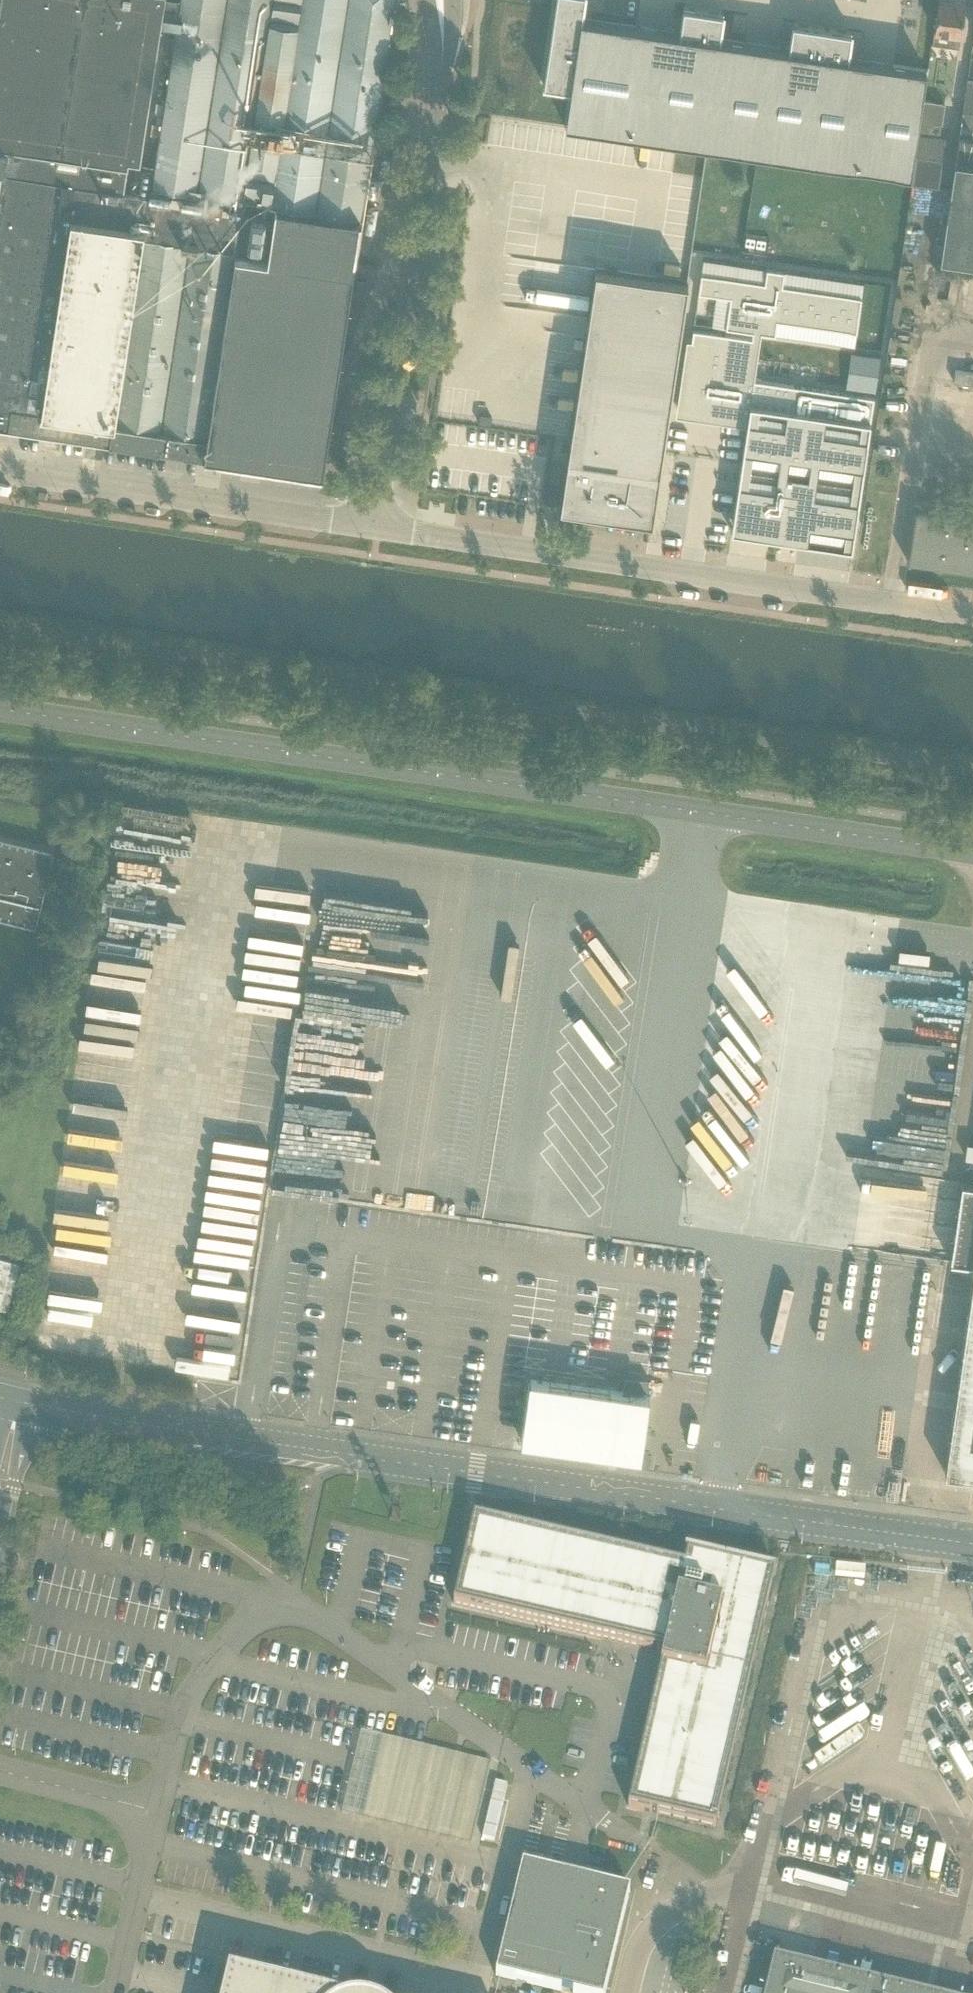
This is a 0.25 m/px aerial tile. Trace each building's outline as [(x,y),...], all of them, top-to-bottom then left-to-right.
[(110,442),(147,193),(151,169),(135,167),(131,190),(123,189),(127,158),(139,160),(163,0),(0,0),(0,425),(110,442)] [(323,445),(324,443),(309,436),(335,374),(336,373),(337,370),(360,218),(393,0),(178,0),(149,193),(147,193),(110,442),(109,443),(112,444),(112,443),(156,449),(156,450),(157,450),(203,456),(203,457),(204,457),(204,456),(231,460),(322,474),(326,446),(324,446),(323,445)] [(543,85),(569,88),(564,125),(909,176),(926,69),(847,57),(851,32),(792,23),(788,49),(719,39),(723,13),(683,7),(679,33),(581,18),(584,0),(556,0),(543,85)] [(934,30),(960,34),(965,2),(949,0),(938,0),(934,30)] [(958,138),(972,141),(972,78),(967,77),(960,124),(958,138)] [(921,121),(919,133),(939,136),(941,124),(921,121)] [(940,261),(972,266),(972,141),(958,138),(951,189),(940,261)] [(356,273),(369,275),(372,255),(359,253),(356,273)] [(698,293),(694,323),(725,328),(775,335),(854,347),(856,332),(861,297),(863,282),(784,271),(766,268),(703,259),(701,273),(698,293)] [(552,505),(552,507),(567,509),(567,511),(577,513),(578,511),(651,522),(652,519),(687,281),(595,267),(561,494),(555,493),(554,493),(552,505)] [(428,291),(426,305),(433,306),(435,292),(428,291)] [(693,329),(681,411),(721,417),(722,413),(741,416),(753,338),(693,329)] [(851,352),(846,387),(875,391),(880,356),(851,352)] [(731,528),(731,531),(733,531),(753,534),(755,534),(768,536),(770,537),(789,539),(792,540),(813,543),(815,543),(834,546),(836,546),(849,548),(852,549),(852,546),(874,397),(753,379),(732,522),(731,528)] [(916,509),(908,562),(911,562),(911,560),(972,569),(972,520),(918,512),(919,509),(916,509)] [(113,808),(107,878),(210,887),(217,818),(113,808)] [(36,926),(55,851),(0,837),(0,917),(36,926)] [(248,897),(245,943),(277,945),(278,931),(302,932),(304,902),(311,902),(312,873),(255,870),(254,882),(264,883),(263,898),(248,897)] [(73,1090),(124,1100),(140,1015),(118,1011),(118,1008),(89,1003),(81,1048),(73,1090)] [(205,1329),(240,1334),(266,1161),(227,1155),(225,1168),(205,1165),(181,1324),(205,1327),(205,1329)] [(964,1183),(952,1261),(972,1264),(972,1184),(964,1183)] [(93,1334),(107,1200),(52,1195),(37,1345),(73,1348),(74,1333),(93,1334)] [(7,1317),(19,1270),(0,1265),(0,1315),(7,1317)] [(945,1473),(972,1477),(972,1276),(945,1473)] [(389,1519),(400,1522),(403,1511),(392,1508),(389,1519)] [(776,1572),(686,1551),(685,1553),(687,1554),(684,1565),(474,1517),(454,1604),(664,1652),(628,1807),(715,1827),(774,1574),(776,1574),(776,1572)] [(834,1660),(883,1632),(876,1620),(828,1649),(834,1660)] [(383,1737),(364,1818),(470,1843),(489,1762),(395,1740),(383,1737)] [(602,1884),(522,1865),(496,1976),(566,1992),(606,1992),(630,1890),(602,1884)] [(819,1970),(775,1959),(766,1992),(914,1992),(819,1970)] [(229,1974),(224,1992),(310,1992),(229,1974)]
